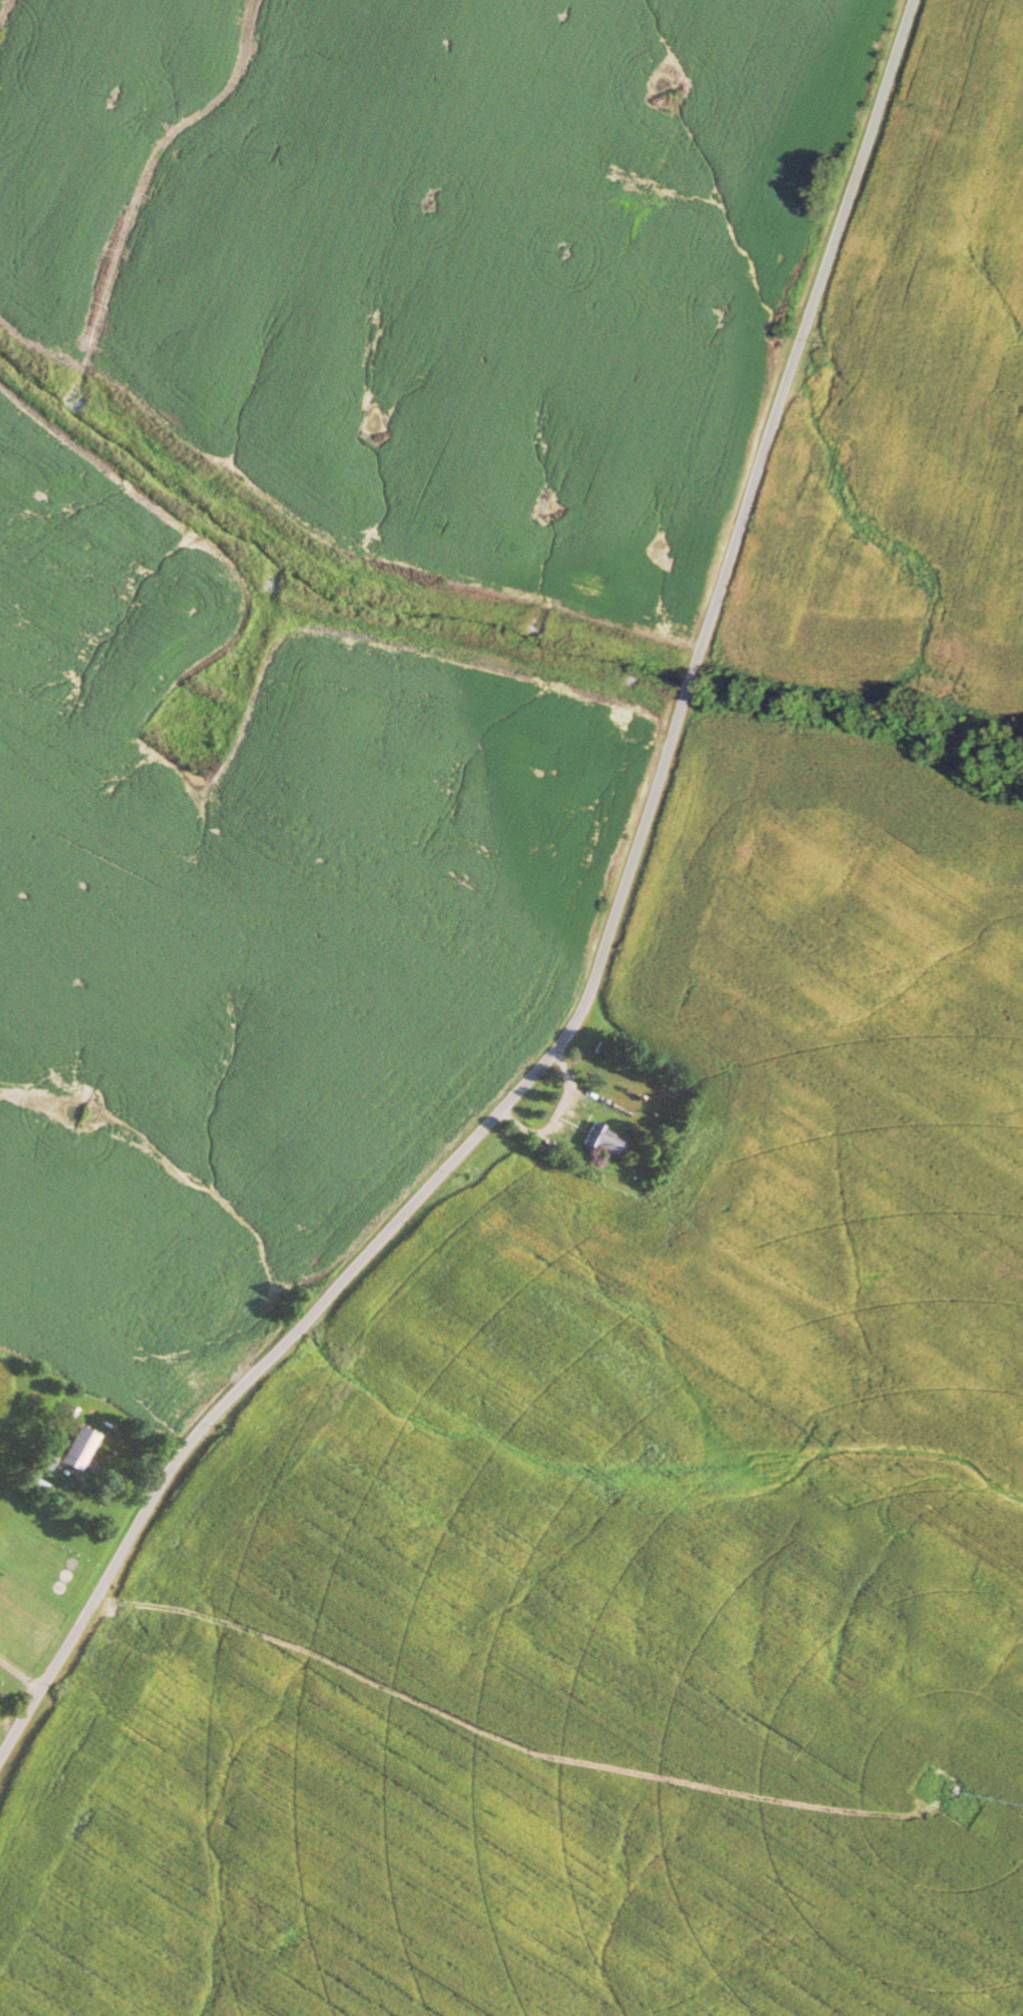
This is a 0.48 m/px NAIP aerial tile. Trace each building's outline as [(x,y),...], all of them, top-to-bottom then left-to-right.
[(623,1136),(590,1125),(583,1145),(617,1156),(623,1136)] [(97,1436),(78,1427),(60,1464),(80,1473),(97,1436)] [(49,1473),(58,1459),(44,1451),(36,1465),(49,1473)]
